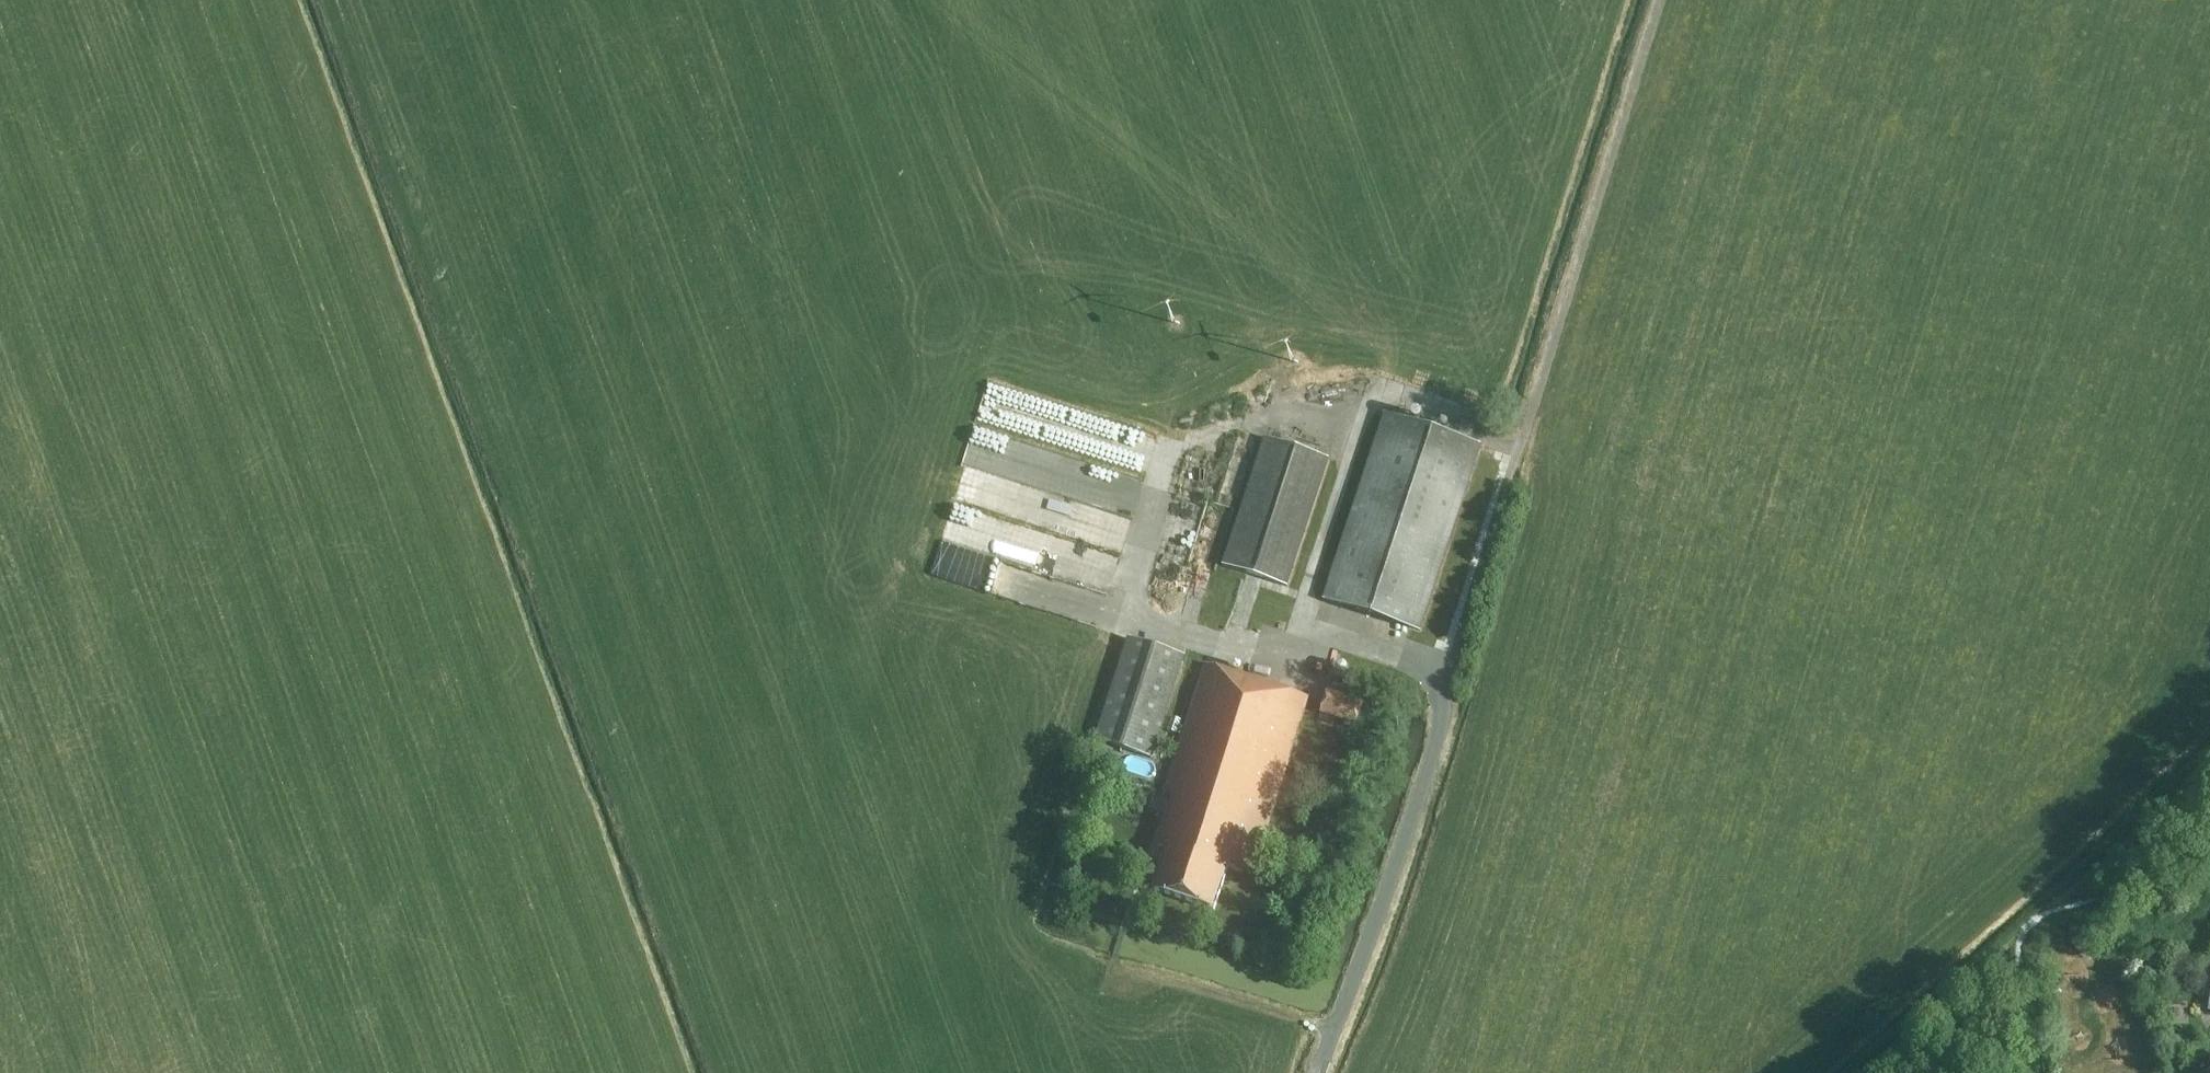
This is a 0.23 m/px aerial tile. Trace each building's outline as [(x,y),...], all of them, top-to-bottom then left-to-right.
[(1421,631),(1482,446),(1385,415),(1324,599),(1421,631)] [(1331,457),(1265,435),(1223,563),(1289,585),(1331,457)] [(1184,655),(1127,636),(1094,738),(1151,756),(1184,655)] [(1216,908),(1227,874),(1229,868),(1242,872),(1248,854),(1260,854),(1309,696),(1205,662),(1163,794),(1174,798),(1159,846),(1168,849),(1155,889),(1216,908)] [(1365,701),(1329,688),(1321,711),(1358,724),(1365,701)] [(1096,750),(1091,765),(1109,771),(1114,756),(1096,750)] [(1122,847),(1121,853),(1124,857),(1129,859),(1134,856),(1135,851),(1132,846),(1127,845),(1122,847)]
